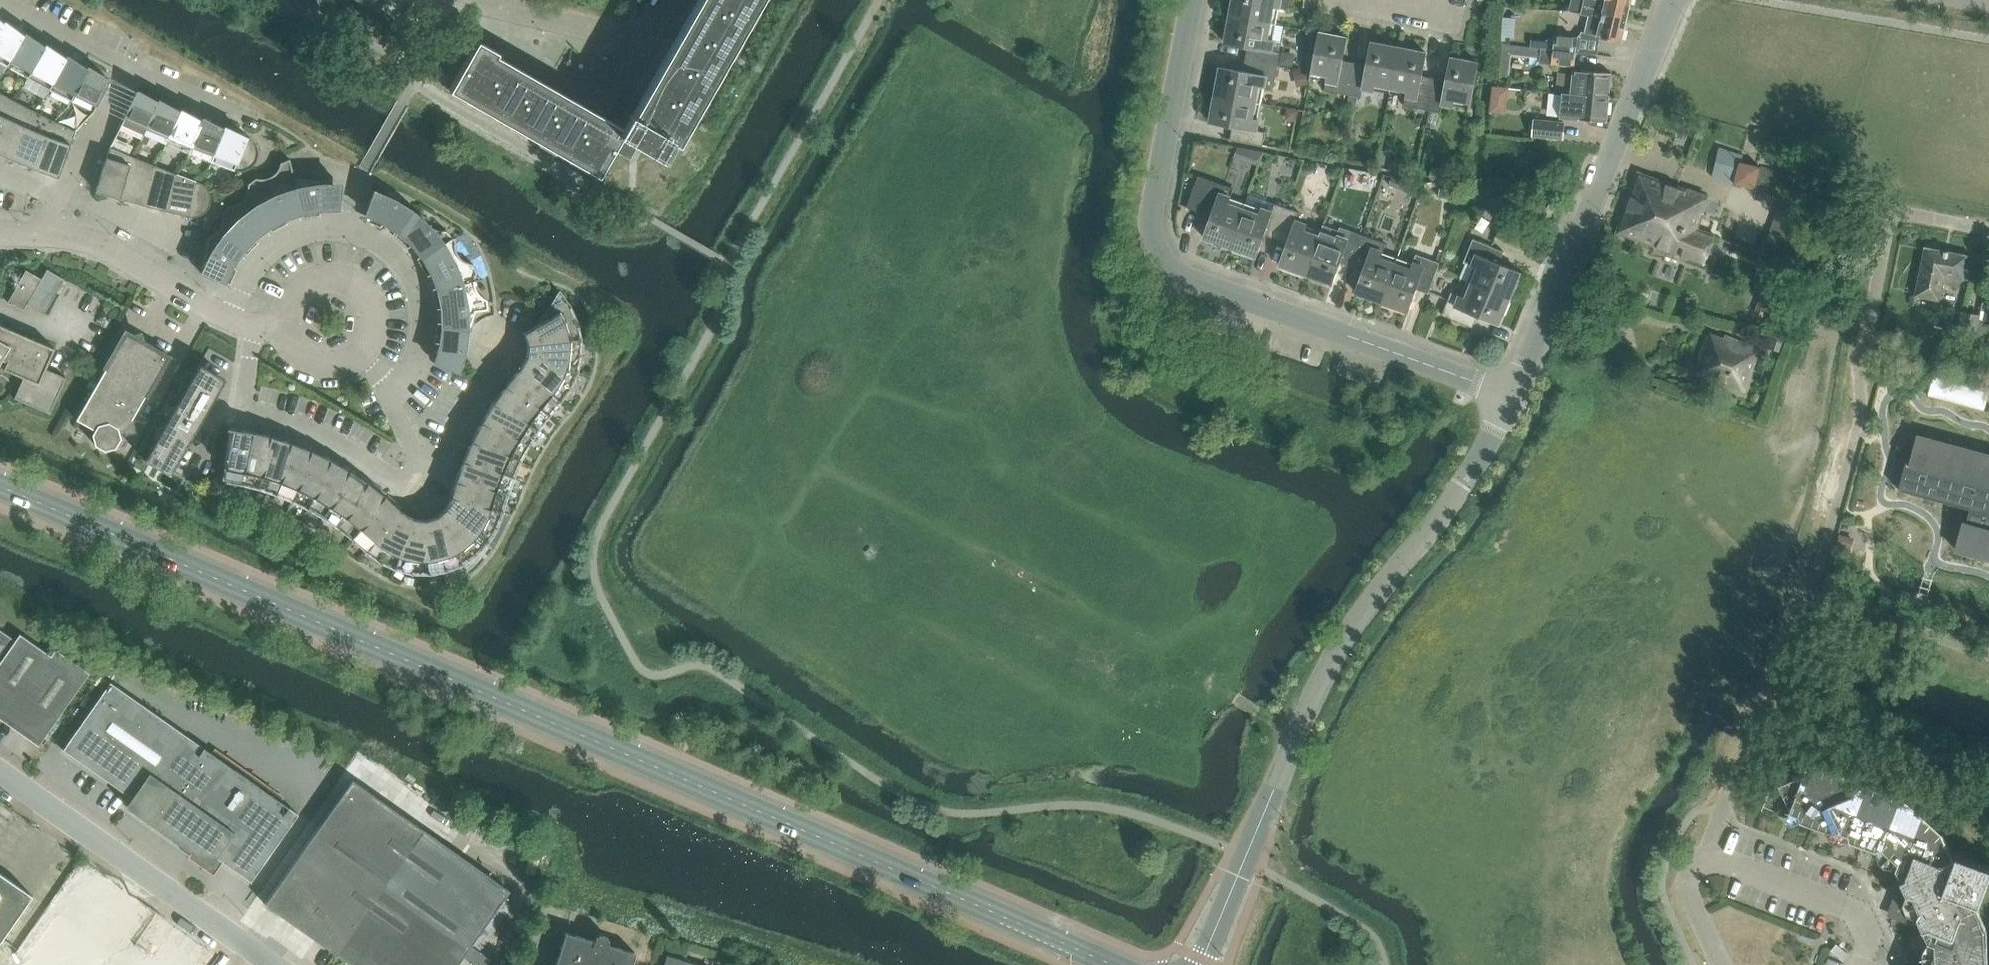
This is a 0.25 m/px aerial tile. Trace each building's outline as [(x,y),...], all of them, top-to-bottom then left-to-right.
[(380,0),(361,0),(375,8),(380,0)] [(643,105),(635,101),(617,99),(603,124),(492,60),(496,52),(476,40),(448,90),(597,175),(612,149),(620,136),(637,146),(659,158),(670,140),(676,143),(758,0),(703,0),(643,105)] [(1229,15),(1275,24),(1280,0),(1232,0),(1229,15)] [(1570,2),(1627,16),(1631,0),(1605,0),(1605,1),(1601,0),(1571,0),(1570,2)] [(1621,41),(1627,16),(1570,2),(1568,11),(1585,15),(1581,31),(1577,37),(1554,35),(1553,50),(1576,52),(1598,54),(1599,36),(1621,41)] [(1247,47),(1244,59),(1277,65),(1279,53),(1270,52),(1275,24),(1229,15),(1224,43),(1247,47)] [(6,66),(24,35),(4,23),(0,29),(0,62),(6,66)] [(1324,90),(1347,95),(1354,62),(1342,60),(1346,37),(1318,32),(1309,78),(1325,81),(1324,90)] [(6,66),(28,78),(45,46),(24,35),(6,66)] [(1362,88),(1389,93),(1398,47),(1370,42),(1365,64),(1354,62),(1347,95),(1360,97),(1362,88)] [(28,78),(49,89),(66,57),(45,46),(28,78)] [(1414,108),(1427,110),(1433,77),(1421,75),(1426,53),(1398,47),(1389,93),(1416,98),(1414,108)] [(1576,52),(1553,50),(1551,65),(1574,67),(1576,52)] [(49,89),(71,101),(87,68),(66,57),(49,89)] [(1433,77),(1427,110),(1440,112),(1441,103),(1469,108),(1477,63),(1449,57),(1445,80),(1433,77)] [(1220,67),(1215,94),(1260,103),(1263,87),(1272,89),(1277,65),(1244,59),(1242,71),(1220,67)] [(87,68),(71,101),(93,112),(109,79),(87,68)] [(1579,85),(1579,94),(1608,97),(1610,73),(1581,70),(1581,71),(1568,70),(1568,72),(1565,71),(1564,78),(1567,78),(1567,84),(1579,85)] [(121,124),(143,134),(158,101),(136,91),(121,124)] [(11,99),(0,92),(0,125),(11,99)] [(1608,97),(1579,94),(1564,93),(1562,117),(1606,121),(1608,97)] [(1260,103),(1215,94),(1209,122),(1232,126),(1229,139),(1262,145),(1264,132),(1255,130),(1260,103)] [(12,159),(32,109),(11,99),(0,125),(0,153),(12,159)] [(143,134),(166,144),(180,110),(158,101),(143,134)] [(12,159),(34,169),(52,120),(32,109),(12,159)] [(166,144),(188,153),(202,119),(180,110),(166,144)] [(188,153),(211,162),(224,128),(202,119),(188,153)] [(1564,122),(1534,119),(1532,135),(1562,138),(1564,122)] [(52,120),(34,169),(58,177),(76,131),(52,120)] [(224,128),(211,162),(234,170),(239,171),(243,171),(248,169),(252,166),(255,163),(257,158),(258,154),(258,149),(256,145),(254,141),(250,138),(246,136),(224,128)] [(637,146),(620,136),(612,149),(629,159),(637,146)] [(95,190),(119,198),(132,155),(110,146),(95,190)] [(119,198),(143,205),(153,164),(132,155),(119,198)] [(247,188),(247,192),(269,226),(285,217),(302,211),(289,159),(280,162),(279,167),(277,170),(275,173),(271,176),(268,177),(268,176),(267,176),(267,178),(264,178),(260,178),(255,178),(248,184),(247,188)] [(289,159),(302,211),(321,208),(319,180),(294,177),(289,159)] [(143,205),(167,211),(175,173),(153,164),(143,205)] [(175,173),(167,211),(191,217),(196,217),(201,215),(205,211),(209,207),(210,202),(210,196),(209,191),(206,186),(202,183),(175,173)] [(1688,259),(1705,265),(1708,258),(1709,259),(1715,242),(1713,241),(1716,234),(1700,229),(1705,214),(1702,213),(1708,197),(1640,173),(1618,232),(1654,246),(1657,253),(1682,261),(1688,259)] [(1202,237),(1229,246),(1245,202),(1230,197),(1233,188),(1198,175),(1186,207),(1210,215),(1202,237)] [(218,229),(217,229),(242,250),(255,236),(269,226),(247,192),(246,191),(245,193),(247,193),(245,196),(243,200),(240,202),(236,204),(233,205),(228,206),(222,215),(222,219),(222,223),(221,227),(219,230),(218,229)] [(383,221),(398,231),(414,210),(395,200),(374,191),(366,214),(383,221)] [(1263,234),(1275,238),(1286,207),(1274,203),(1271,212),(1245,202),(1229,246),(1256,256),(1263,234)] [(1299,212),(1286,207),(1275,238),(1286,242),(1278,264),(1305,273),(1321,230),(1295,221),(1299,212)] [(424,215),(414,210),(398,231),(412,243),(423,257),(452,237),(446,230),(441,230),(437,230),(434,228),(431,226),(431,225),(430,224),(430,225),(427,223),(425,219),(424,215)] [(1520,237),(1525,225),(1503,216),(1499,227),(1520,237)] [(1340,262),(1351,266),(1362,234),(1339,226),(1336,235),(1321,230),(1305,273),(1332,283),(1340,262)] [(242,250),(217,229),(217,230),(218,231),(215,233),(212,235),(208,237),(201,273),(224,282),(232,264),(242,250)] [(1354,291),(1381,301),(1396,258),(1382,253),(1385,243),(1362,234),(1351,266),(1362,270),(1354,291)] [(423,257),(432,273),(438,290),(474,280),(475,276),(476,272),(473,264),(469,263),(465,261),(462,259),(463,258),(462,258),(461,259),(459,256),(457,252),(456,249),(455,245),(455,240),(452,237),(423,257)] [(1509,298),(1519,271),(1498,263),(1503,251),(1472,238),(1463,261),(1472,265),(1466,280),(1509,298)] [(1915,295),(1939,300),(1944,275),(1963,279),(1968,255),(1925,247),(1915,295)] [(1396,258),(1381,301),(1408,311),(1416,289),(1428,293),(1439,262),(1416,254),(1412,264),(1396,258)] [(18,283),(7,302),(24,309),(27,304),(44,314),(64,279),(47,269),(41,279),(34,293),(18,283)] [(41,279),(26,270),(18,283),(34,293),(41,279)] [(442,308),(442,326),(470,327),(475,311),(488,309),(487,300),(483,297),(480,295),(477,292),(475,288),(474,285),(474,281),(475,281),(476,280),(474,280),(438,290),(442,308)] [(1509,298),(1466,280),(1459,295),(1451,291),(1441,314),(1472,327),(1477,315),(1498,324),(1509,298)] [(523,332),(523,334),(524,334),(527,344),(581,338),(577,322),(570,306),(559,291),(552,303),(546,310),(539,318),(528,329),(523,332)] [(1979,316),(1962,312),(1955,346),(1972,349),(1979,316)] [(1,359),(6,361),(3,368),(23,377),(14,398),(50,414),(66,377),(45,368),(54,347),(0,324),(0,361),(1,359)] [(470,327),(442,326),(440,344),(435,362),(457,370),(470,327)] [(1726,334),(1725,338),(1710,332),(1709,335),(1707,335),(1695,368),(1698,370),(1697,373),(1709,377),(1709,379),(1746,392),(1762,348),(1726,334)] [(130,421),(167,356),(125,333),(73,424),(74,424),(77,420),(94,429),(92,434),(94,444),(104,450),(115,447),(121,437),(120,433),(132,429),(130,421)] [(581,338),(527,344),(527,354),(526,354),(577,372),(581,355),(581,338)] [(521,366),(560,402),(570,388),(577,372),(525,355),(526,357),(521,366)] [(507,383),(549,415),(560,402),(521,366),(507,383)] [(494,400),(538,430),(549,415),(507,383),(494,400)] [(482,418),(529,445),(538,430),(494,400),(482,418)] [(202,418),(177,403),(145,459),(170,474),(193,433),(202,418)] [(472,437),(520,461),(529,445),(482,418),(472,437)] [(222,480),(241,483),(252,431),(230,427),(230,428),(222,480)] [(241,483),(258,488),(273,436),(252,431),(241,483)] [(1899,489),(1970,509),(1966,522),(1964,521),(1956,550),(1988,559),(1988,455),(1918,435),(1910,463),(1906,462),(1899,489)] [(258,488),(275,493),(294,443),(273,436),(258,488)] [(463,457),(513,477),(520,461),(472,437),(463,457)] [(275,493),(292,500),(314,451),(294,443),(275,493)] [(292,500),(308,508),(333,461),(314,451),(292,500)] [(456,477),(507,494),(513,477),(463,457),(456,477)] [(308,508),(323,517),(352,472),(333,461),(308,508)] [(323,517),(338,527),(370,484),(352,472),(323,517)] [(450,498),(502,511),(507,494),(456,477),(450,498)] [(338,527),(352,538),(387,497),(370,484),(338,527)] [(352,538),(366,550),(403,512),(387,497),(352,538)] [(444,508),(487,542),(496,527),(502,511),(450,498),(445,508),(444,508)] [(435,515),(461,564),(475,554),(487,542),(444,508),(444,510),(437,516),(435,515)] [(409,516),(403,512),(366,550),(373,556),(383,562),(394,568),(414,518),(409,516)] [(424,518),(425,519),(428,573),(444,570),(461,564),(435,515),(435,517),(426,519),(424,518)] [(411,572),(428,573),(425,519),(424,518),(423,519),(414,518),(394,568),(411,572)] [(37,744),(87,673),(55,650),(50,657),(19,635),(15,642),(0,632),(0,718),(37,744)] [(62,750),(130,798),(124,806),(209,866),(215,857),(250,882),(298,815),(109,682),(62,750)] [(1987,930),(1976,905),(1980,904),(1988,879),(1988,866),(1957,854),(1954,855),(1943,831),(1909,800),(1856,780),(1855,777),(1815,762),(1812,763),(1808,762),(1808,761),(1784,752),(1763,806),(1777,812),(1783,809),(1798,815),(1801,821),(1827,830),(1832,828),(1832,827),(1848,833),(1848,834),(1850,839),(1876,849),(1882,846),(1898,862),(1896,868),(1906,891),(1903,899),(1896,918),(1923,928),(1929,941),(1935,943),(1935,964),(1988,964),(1987,930)] [(264,904),(350,964),(456,964),(508,891),(351,780),(264,904)] [(634,953),(563,932),(554,964),(630,964),(634,953)] [(666,956),(663,964),(698,964),(666,956)]
